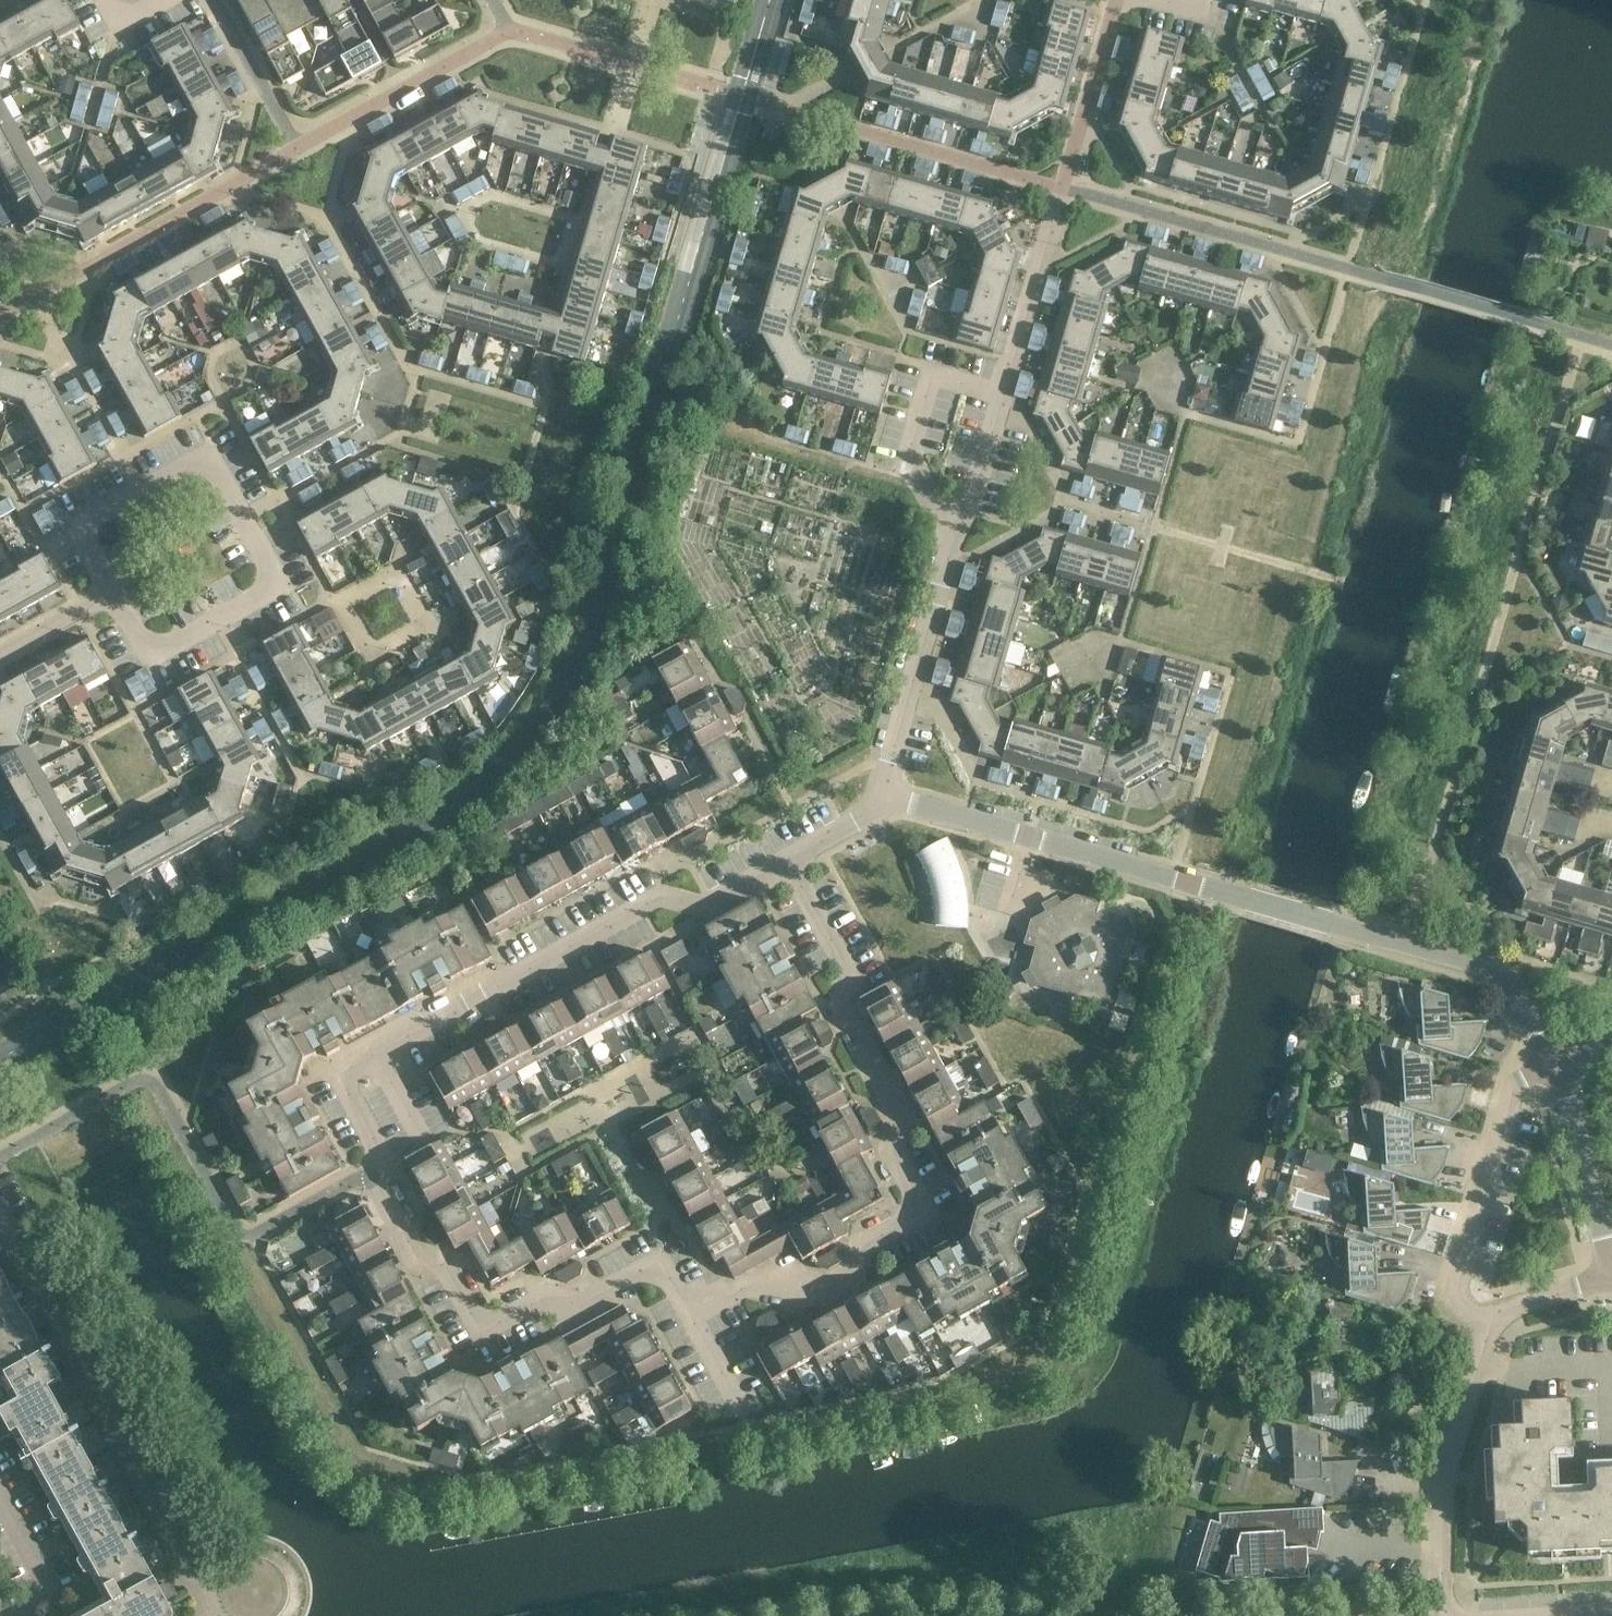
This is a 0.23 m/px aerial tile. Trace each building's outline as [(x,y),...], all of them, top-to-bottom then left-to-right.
[(36,0),(29,0),(32,5),(17,14),(35,48),(56,37),(36,0)] [(56,37),(58,40),(81,27),(66,0),(36,0),(56,37)] [(241,8),(238,9),(250,30),(294,6),(291,0),(236,0),(241,8)] [(348,0),(304,0),(294,6),(306,27),(326,16),(337,36),(359,24),(348,3),(350,2),(348,0)] [(371,17),(393,5),(390,0),(362,0),(371,17)] [(814,0),(805,0),(802,10),(814,13),(818,1),(814,0)] [(860,0),(850,0),(844,22),(880,33),(886,15),(896,18),(898,11),(860,0)] [(898,11),(899,4),(890,1),(890,0),(860,0),(898,11)] [(1245,8),(1271,15),(1272,12),(1275,0),(1247,0),(1245,8)] [(1272,12),(1294,18),(1300,0),(1275,0),(1272,12)] [(1294,18),(1319,25),(1320,21),(1326,0),(1300,0),(1294,18)] [(1320,21),(1333,24),(1340,37),(1362,25),(1354,10),(1359,8),(1356,3),(1357,0),(1326,0),(1320,21)] [(997,1),(993,13),(1006,17),(1010,5),(997,1)] [(1091,15),(1050,3),(1042,28),(1047,30),(1084,41),(1091,15)] [(404,25),(393,5),(371,17),(395,61),(417,49),(416,47),(451,28),(448,23),(448,22),(447,20),(447,18),(446,16),(445,14),(444,13),(443,12),(441,11),(441,10),(438,6),(404,25)] [(306,27),(294,6),(250,30),(262,51),(264,50),(283,84),(288,82),(289,81),(291,81),(293,80),(295,80),(296,79),(298,78),(299,76),(300,75),(305,72),(286,38),(306,27)] [(814,13),(802,10),(798,22),(811,26),(814,13)] [(898,11),(895,21),(904,23),(907,14),(898,11)] [(1006,17),(993,13),(990,26),(1003,29),(1006,17)] [(10,56),(13,60),(35,48),(17,14),(1,22),(0,21),(0,37),(10,56)] [(880,33),(844,22),(836,47),(846,49),(849,55),(857,69),(868,90),(865,99),(890,106),(900,69),(892,67),(885,54),(878,42),(880,33)] [(383,68),(359,24),(337,36),(348,56),(313,75),(316,80),(316,79),(316,81),(317,83),(317,85),(318,87),(319,88),(320,89),(322,91),(323,92),(326,97),(360,78),(361,80),(383,68)] [(1371,41),(1362,25),(1340,37),(1347,50),(1343,62),(1376,72),(1380,56),(1385,57),(1388,45),(1377,41),(1375,38),(1371,41)] [(195,42),(185,26),(148,47),(161,70),(165,68),(218,38),(212,26),(206,29),(201,33),(203,38),(195,42)] [(948,39),(960,42),(964,30),(951,26),(948,39)] [(976,33),(964,30),(960,42),(972,46),(976,33)] [(1084,41),(1047,30),(1040,53),(1077,64),(1084,41)] [(1184,41),(1143,30),(1137,48),(1128,45),(1130,40),(1117,36),(1114,48),(1172,67),(1176,68),(1184,41)] [(0,37),(0,62),(10,56),(0,37)] [(224,49),(218,38),(165,68),(177,89),(210,71),(202,56),(211,51),(213,56),(224,49)] [(1172,67),(1114,48),(1110,60),(1122,64),(1124,59),(1133,62),(1128,78),(1165,89),(1172,67)] [(1077,64),(1040,53),(1033,77),(1037,79),(1070,88),(1077,64)] [(1272,58),(1263,63),(1268,73),(1278,67),(1272,58)] [(1398,78),(1385,74),(1376,72),(1343,62),(1339,60),(1332,86),(1369,96),(1373,80),(1383,83),(1381,88),(1394,91),(1398,78)] [(1274,96),(1256,62),(1245,68),(1263,102),(1274,96)] [(1388,63),(1385,74),(1398,78),(1401,66),(1388,63)] [(925,76),(900,69),(890,106),(887,115),(883,128),(901,133),(904,120),(895,118),(898,108),(914,113),(925,76)] [(243,83),(236,70),(224,76),(227,81),(219,86),(210,71),(177,89),(189,111),(193,109),(223,93),(231,89),(243,83)] [(1284,72),(1273,80),(1280,92),(1292,84),(1284,72)] [(1254,107),(1235,74),(1224,80),(1242,113),(1254,107)] [(62,76),(57,92),(70,96),(75,80),(62,76)] [(949,83),(925,76),(914,113),(931,118),(928,127),(923,126),(919,138),(932,142),(949,83)] [(454,78),(444,83),(451,95),(460,90),(454,78)] [(1165,89),(1128,78),(1123,95),(1114,92),(1116,87),(1104,83),(1100,96),(1112,100),(1121,103),(1154,113),(1158,114),(1165,89)] [(1070,88),(1037,79),(1034,91),(1021,98),(1036,125),(1055,115),(1066,118),(1068,113),(1063,112),(1070,88)] [(81,83),(75,101),(88,104),(93,86),(81,83)] [(248,92),(243,83),(231,89),(237,98),(248,92)] [(455,103),(451,95),(444,83),(431,91),(434,96),(438,101),(443,99),(448,107),(432,116),(451,151),(473,138),(471,134),(455,103)] [(972,90),(949,83),(932,142),(944,145),(948,133),(942,131),(945,122),(962,127),(972,90)] [(478,85),(467,92),(470,95),(455,103),(471,134),(484,127),(496,131),(503,107),(487,102),(488,96),(484,95),(478,85)] [(1369,96),(1332,86),(1325,109),(1384,126),(1388,114),(1375,110),(1373,116),(1364,113),(1369,96)] [(119,94),(106,90),(101,108),(114,112),(119,94)] [(997,97),(972,90),(962,127),(979,132),(976,141),(970,140),(967,152),(980,156),(984,143),(986,134),(996,101),(997,97)] [(1222,90),(1211,96),(1216,104),(1227,98),(1222,90)] [(231,108),(223,93),(193,109),(200,120),(196,134),(220,142),(226,120),(235,116),(237,119),(239,117),(241,116),(235,105),(231,108)] [(1112,100),(1100,96),(1096,108),(1109,112),(1112,100)] [(1036,125),(1021,98),(1008,105),(996,101),(986,134),(1010,141),(1009,145),(1013,147),(1016,136),(1036,125)] [(1285,105),(1281,98),(1269,104),(1274,112),(1285,105)] [(0,100),(0,130),(14,123),(1,100),(0,100)] [(88,104),(75,101),(70,120),(82,123),(88,104)] [(1154,113),(1121,103),(1118,115),(1115,126),(1116,127),(1130,153),(1157,138),(1150,125),(1154,113)] [(527,114),(503,107),(496,131),(492,144),(516,151),(527,114)] [(114,112),(101,108),(96,127),(109,131),(114,112)] [(1384,126),(1325,109),(1318,133),(1355,144),(1360,127),(1369,130),(1368,135),(1381,138),(1384,126)] [(875,112),(872,124),(883,128),(887,115),(875,112)] [(389,114),(377,120),(384,132),(389,140),(404,171),(406,175),(428,163),(409,129),(396,136),(391,128),(395,125),(389,114)] [(551,120),(527,114),(516,151),(540,158),(551,120)] [(451,151),(432,116),(409,129),(428,163),(451,151)] [(384,132),(377,120),(367,126),(373,138),(384,132)] [(575,127),(551,120),(540,158),(565,164),(575,127)] [(14,123),(0,130),(0,158),(25,144),(14,123)] [(600,134),(575,127),(565,164),(594,173),(600,174),(597,185),(604,187),(633,195),(647,148),(610,137),(610,139),(604,137),(599,136),(600,134)] [(1357,171),(1370,174),(1374,161),(1361,158),(1359,163),(1350,161),(1355,144),(1318,133),(1311,158),(1315,159),(1348,168),(1357,171)] [(220,142),(196,134),(192,147),(180,154),(197,184),(210,176),(213,180),(224,174),(222,170),(218,172),(214,164),(220,142)] [(1164,150),(1157,138),(1130,153),(1144,179),(1167,186),(1176,154),(1164,150)] [(404,171),(389,140),(374,148),(371,144),(360,151),(363,155),(367,153),(372,161),(366,184),(389,191),(392,177),(404,171)] [(878,146),(866,143),(863,155),(874,159),(878,146)] [(995,147),(984,143),(980,156),(991,159),(995,147)] [(25,144),(0,158),(0,179),(3,184),(37,166),(25,144)] [(891,150),(878,146),(874,159),(872,169),(861,206),(885,213),(896,176),(879,171),(881,165),(882,161),(887,162),(891,150)] [(1178,150),(1176,154),(1167,186),(1191,193),(1202,156),(1178,150)] [(178,151),(156,163),(174,196),(197,184),(180,154),(178,151)] [(1226,163),(1202,156),(1191,193),(1216,200),(1226,163)] [(926,160),(914,157),(910,169),(916,171),(913,181),(896,176),(885,213),(909,219),(926,160)] [(1348,168),(1315,159),(1312,171),(1299,178),(1315,206),(1341,192),(1343,184),(1348,168)] [(939,164),(926,160),(909,219),(933,226),(943,190),(927,185),(929,175),(935,177),(939,164)] [(872,169),(848,161),(845,171),(839,174),(824,182),(804,193),(795,190),(788,215),(825,226),(828,216),(840,210),(852,203),(861,206),(872,169)] [(174,196),(156,163),(133,175),(152,209),(174,196)] [(1251,170),(1226,163),(1216,200),(1240,207),(1251,170)] [(37,166),(3,184),(12,199),(3,204),(0,199),(0,216),(7,212),(15,208),(45,191),(49,189),(37,166)] [(673,169),(669,182),(681,186),(685,172),(673,169)] [(1276,177),(1251,170),(1240,207),(1265,214),(1274,182),(1276,177)] [(975,174),(961,171),(958,183),(963,185),(960,195),(943,190),(933,226),(958,234),(959,229),(968,197),(971,187),(975,174)] [(1370,174),(1357,171),(1354,182),(1367,186),(1370,174)] [(986,178),(975,174),(971,187),(982,190),(986,178)] [(152,209),(133,175),(111,188),(129,221),(152,209)] [(490,188),(482,178),(466,187),(473,197),(490,188)] [(1315,206),(1299,178),(1286,185),(1274,182),(1265,214),(1288,221),(1289,220),(1315,206)] [(681,186),(669,182),(665,195),(678,197),(681,186)] [(389,191),(366,184),(359,206),(351,211),(349,206),(343,208),(350,220),(354,218),(362,232),(391,216),(385,205),(389,191)] [(604,187),(597,185),(589,209),(626,219),(633,195),(604,187)] [(466,187),(449,196),(456,206),(473,197),(466,187)] [(129,221),(111,188),(88,200),(90,204),(106,234),(129,221)] [(51,202),(45,191),(15,208),(23,222),(21,223),(26,235),(31,232),(36,229),(58,235),(65,206),(51,202)] [(566,191),(561,208),(571,211),(576,194),(566,191)] [(762,194),(750,191),(746,203),(758,206),(762,194)] [(992,204),(968,197),(959,229),(972,233),(979,246),(1001,233),(989,213),(992,204)] [(758,206),(746,203),(743,215),(755,219),(758,206)] [(106,234),(90,204),(79,210),(65,206),(58,235),(78,241),(81,247),(83,249),(84,251),(95,245),(93,241),(106,234)] [(224,211),(221,206),(211,212),(217,224),(227,218),(224,211)] [(626,219),(589,209),(582,233),(619,244),(626,219)] [(7,212),(0,216),(0,225),(2,228),(13,222),(7,212)] [(217,224),(211,212),(199,219),(205,230),(210,228),(214,236),(199,244),(218,279),(241,266),(239,262),(222,232),(217,224)] [(464,229),(454,212),(443,219),(452,236),(464,229)] [(236,224),(222,232),(239,262),(250,256),(264,260),(271,235),(249,229),(244,221),(248,219),(246,214),(234,221),(236,224)] [(395,214),(391,216),(362,232),(371,249),(362,254),(366,260),(407,236),(395,214)] [(825,226),(788,215),(781,239),(828,252),(830,246),(820,243),(825,226)] [(658,218),(655,230),(668,232),(671,220),(658,218)] [(640,223),(637,233),(649,236),(652,227),(640,223)] [(1141,236),(1152,239),(1156,227),(1145,223),(1141,236)] [(1156,227),(1152,239),(1149,248),(1140,281),(1137,289),(1162,297),(1174,256),(1157,251),(1160,242),(1165,243),(1169,231),(1156,227)] [(461,253),(473,246),(464,229),(452,236),(461,253)] [(184,242),(178,230),(167,236),(197,290),(218,279),(199,244),(184,252),(180,244),(184,242)] [(292,242),(271,235),(264,260),(278,264),(284,275),(314,258),(306,243),(309,242),(303,230),(298,233),(300,237),(292,242)] [(668,232),(655,230),(651,242),(664,245),(668,232)] [(619,244),(582,233),(575,257),(612,268),(619,244)] [(1012,254),(1001,233),(979,246),(986,258),(982,270),(1014,279),(1021,256),(1012,254)] [(197,290),(167,236),(156,242),(162,254),(166,252),(171,260),(155,269),(174,303),(197,290)] [(420,259),(407,236),(366,260),(369,267),(378,262),(387,277),(420,259)] [(334,247),(328,237),(323,239),(317,243),(322,254),(334,247)] [(748,242),(736,238),(732,251),(745,255),(748,242)] [(1192,238),(1191,242),(1188,250),(1194,252),(1191,260),(1174,256),(1162,297),(1186,304),(1204,241),(1192,238)] [(828,252),(781,239),(774,263),(811,273),(816,256),(826,259),(828,252)] [(1217,244),(1204,241),(1186,304),(1210,310),(1222,269),(1205,264),(1208,256),(1213,257),(1217,244)] [(1122,251),(1104,262),(1102,262),(1114,284),(1127,277),(1140,281),(1149,248),(1125,242),(1122,251)] [(936,243),(933,255),(945,259),(949,247),(936,243)] [(340,259),(334,247),(322,254),(314,258),(284,275),(280,277),(292,299),(327,281),(318,266),(326,261),(329,266),(340,259)] [(1240,250),(1238,257),(1236,263),(1241,265),(1238,274),(1222,269),(1210,310),(1235,317),(1237,309),(1246,276),(1249,267),(1253,254),(1240,250)] [(745,255),(732,251),(729,263),(741,267),(745,255)] [(511,257),(493,252),(489,264),(507,270),(511,257)] [(142,266),(135,254),(122,261),(128,273),(133,281),(150,311),(152,315),(174,303),(155,269),(140,277),(136,269),(142,266)] [(1264,258),(1253,254),(1249,267),(1261,271),(1261,270),(1264,258)] [(898,260),(885,256),(882,269),(894,272),(898,260)] [(526,275),(530,263),(511,257),(507,270),(526,275)] [(612,268),(575,257),(568,281),(606,292),(612,268)] [(929,257),(915,265),(928,288),(942,281),(929,257)] [(432,281),(420,259),(387,277),(399,299),(428,284),(432,281)] [(910,263),(898,260),(894,272),(906,276),(910,263)] [(128,273),(122,261),(112,266),(119,278),(128,273)] [(1114,284),(1102,262),(1083,273),(1073,271),(1067,295),(1098,304),(1102,291),(1114,284)] [(811,273),(774,263),(767,286),(814,300),(816,293),(806,290),(811,273)] [(645,265),(642,277),(654,280),(658,267),(645,265)] [(978,269),(971,293),(1007,303),(1014,279),(982,270),(978,269)] [(1270,284),(1246,276),(1237,309),(1250,312),(1257,325),(1279,313),(1267,293),(1270,284)] [(654,280),(642,277),(638,290),(650,292),(654,280)] [(1060,281),(1048,277),(1045,289),(1057,292),(1060,281)] [(358,291),(351,280),(341,286),(343,291),(335,296),(327,281),(292,299),(304,321),(358,291)] [(451,285),(447,298),(440,322),(466,329),(479,282),(472,280),(469,290),(451,285)] [(150,311),(133,281),(119,289),(117,284),(105,291),(108,296),(112,293),(117,301),(110,323),(135,331),(139,317),(150,311)] [(606,292),(568,281),(561,305),(562,306),(569,308),(599,316),(606,292)] [(486,284),(479,282),(466,329),(489,336),(500,299),(483,294),(486,284)] [(434,294),(428,284),(399,299),(407,314),(403,316),(410,327),(414,325),(412,321),(420,316),(440,322),(447,298),(434,294)] [(734,290),(722,286),(718,298),(731,302),(734,290)] [(814,300),(767,286),(758,320),(790,329),(795,330),(802,304),(812,307),(814,300)] [(915,289),(911,302),(923,306),(926,293),(915,289)] [(1057,292),(1045,289),(1041,302),(1047,304),(1053,306),(1055,300),(1064,303),(1059,320),(1100,332),(1107,306),(1098,304),(1067,295),(1057,292)] [(364,303),(358,291),(304,321),(316,343),(350,324),(342,309),(350,304),(353,309),(364,303)] [(1007,303),(971,293),(964,317),(1001,327),(1007,303)] [(516,304),(500,299),(489,336),(513,343),(526,296),(519,294),(516,304)] [(534,298),(526,296),(513,343),(538,350),(543,331),(548,332),(561,336),(555,355),(585,364),(599,316),(569,308),(562,306),(559,316),(553,315),(531,308),(534,298)] [(731,302),(718,298),(715,310),(727,315),(731,302)] [(1581,300),(1579,306),(1587,309),(1589,303),(1581,300)] [(923,306),(911,302),(907,314),(919,318),(923,306)] [(631,312),(628,324),(640,327),(643,314),(631,312)] [(1290,333),(1279,313),(1257,325),(1264,338),(1260,350),(1293,360),(1299,336),(1290,333)] [(960,315),(952,341),(993,353),(1001,327),(964,317),(960,315)] [(246,325),(243,334),(248,344),(267,333),(258,318),(246,325)] [(790,329),(758,320),(753,335),(762,337),(774,358),(796,346),(788,333),(790,329)] [(1100,332),(1059,320),(1054,337),(1045,335),(1046,329),(1040,326),(1034,325),(1031,337),(1093,355),(1100,332)] [(135,331),(110,323),(104,346),(96,350),(94,346),(89,348),(95,360),(99,358),(107,373),(137,356),(131,345),(135,331)] [(382,335),(376,323),(364,329),(367,334),(359,339),(350,324),(316,343),(329,366),(332,364),(362,346),(371,342),(382,335)] [(640,327),(628,324),(624,337),(637,340),(640,327)] [(202,332),(194,336),(199,345),(207,341),(202,332)] [(388,346),(382,335),(371,342),(376,352),(388,346)] [(1093,355),(1031,337),(1027,349),(1033,351),(1039,353),(1041,348),(1050,350),(1046,367),(1086,379),(1093,355)] [(272,340),(263,345),(266,350),(275,345),(272,340)] [(370,361),(362,346),(332,364),(339,376),(335,389),(359,395),(365,373),(373,368),(376,372),(380,370),(374,359),(370,361)] [(803,359),(796,346),(774,358),(785,379),(783,388),(798,392),(807,360),(803,359)] [(1255,349),(1248,374),(1285,385),(1290,368),(1299,370),(1298,376),(1311,380),(1315,366),(1302,363),(1293,360),(1260,350),(1255,349)] [(432,357),(419,352),(415,365),(428,369),(432,357)] [(1318,355),(1306,352),(1305,352),(1302,363),(1315,366),(1318,355)] [(835,363),(809,355),(807,360),(798,392),(831,402),(845,355),(838,353),(835,363)] [(141,354),(137,356),(107,373),(99,377),(88,384),(94,395),(106,389),(103,385),(111,380),(120,395),(154,376),(141,354)] [(852,357),(845,355),(831,402),(854,408),(864,371),(849,367),(852,357)] [(444,360),(432,357),(428,369),(440,372),(444,360)] [(1125,364),(1121,380),(1138,384),(1141,368),(1125,364)] [(99,377),(93,366),(82,373),(88,384),(99,377)] [(467,367),(463,379),(475,382),(479,370),(467,367)] [(866,367),(864,371),(854,408),(879,416),(891,375),(866,367)] [(1086,379),(1046,367),(1041,384),(1031,382),(1033,376),(1027,374),(1020,373),(1017,385),(1029,389),(1039,392),(1070,401),(1080,404),(1086,379)] [(10,399),(17,375),(0,370),(0,396),(10,399)] [(56,381),(50,370),(45,373),(47,377),(39,381),(22,376),(17,375),(10,399),(15,401),(24,403),(30,415),(60,398),(52,384),(56,381)] [(492,374),(479,370),(475,382),(488,386),(492,374)] [(1285,385),(1248,374),(1242,396),(1241,397),(1301,415),(1304,402),(1291,399),(1290,404),(1280,402),(1285,385)] [(1199,375),(1197,383),(1206,385),(1208,378),(1199,375)] [(165,397),(154,376),(120,395),(129,411),(120,415),(118,410),(106,416),(112,427),(165,397)] [(74,377),(63,383),(68,394),(80,387),(74,377)] [(514,381),(510,393),(523,396),(528,384),(514,381)] [(539,387),(528,384),(523,396),(535,400),(539,387)] [(1196,384),(1192,398),(1200,401),(1207,397),(1210,388),(1196,384)] [(1029,389),(1017,385),(1013,397),(1026,400),(1029,389)] [(87,399),(80,387),(68,394),(60,398),(30,415),(26,417),(38,439),(72,421),(64,405),(72,401),(75,405),(87,399)] [(359,395),(335,389),(331,402),(320,409),(336,437),(351,429),(353,434),(364,427),(361,422),(357,424),(353,417),(359,395)] [(209,392),(200,397),(205,404),(214,399),(209,392)] [(1070,401),(1039,392),(1032,416),(1041,419),(1052,439),(1074,426),(1067,413),(1070,401)] [(169,395),(165,397),(112,427),(118,438),(130,432),(127,428),(135,423),(144,439),(182,418),(169,395)] [(1238,395),(1237,397),(1233,395),(1228,397),(1225,400),(1222,410),(1223,415),(1227,418),(1231,419),(1230,421),(1272,433),(1275,420),(1284,423),(1291,425),(1297,427),(1301,415),(1241,397),(1242,396),(1238,395)] [(317,405),(295,417),(313,450),(328,442),(333,450),(329,453),(335,464),(347,458),(341,446),(336,437),(320,409),(317,405)] [(313,450),(295,417),(274,429),(303,482),(314,476),(308,465),(303,467),(298,458),(313,450)] [(1597,417),(1589,445),(1610,451),(1609,452),(1611,452),(1611,421),(1597,417)] [(105,431),(98,420),(86,426),(89,431),(81,436),(72,421),(38,439),(50,460),(105,431)] [(272,425),(249,437),(269,475),(286,465),(290,474),(285,477),(291,488),(303,482),(274,429),(272,425)] [(785,426),(781,438),(794,442),(797,430),(785,426)] [(1081,439),(1074,426),(1052,439),(1063,459),(1060,468),(1084,475),(1093,443),(1081,439)] [(809,433),(797,430),(794,442),(806,445),(809,433)] [(111,443),(105,431),(50,460),(46,462),(59,486),(97,465),(88,449),(96,444),(99,449),(105,446),(111,443)] [(1096,433),(1093,443),(1084,475),(1082,485),(1078,497),(1092,501),(1094,494),(1096,488),(1090,486),(1093,477),(1110,482),(1122,441),(1096,433)] [(833,439),(829,452),(841,455),(845,443),(833,439)] [(352,440),(341,446),(347,458),(358,452),(352,440)] [(1145,448),(1122,441),(1110,482),(1126,487),(1124,496),(1119,495),(1116,501),(1115,507),(1127,511),(1145,448)] [(857,446),(845,443),(841,455),(853,459),(857,446)] [(1170,455),(1145,448),(1127,511),(1139,514),(1141,508),(1143,502),(1137,500),(1140,491),(1158,496),(1170,455)] [(1609,452),(1602,476),(1611,478),(1611,452),(1609,452)] [(14,453),(1,459),(10,475),(23,468),(14,453)] [(421,457),(417,472),(433,476),(437,462),(421,457)] [(362,460),(352,465),(359,477),(368,472),(362,460)] [(359,477),(352,465),(339,472),(346,484),(350,482),(355,490),(340,498),(359,532),(382,519),(363,485),(359,477)] [(385,473),(363,485),(382,519),(389,515),(387,512),(392,509),(405,513),(412,488),(390,481),(385,473)] [(1602,476),(1596,499),(1611,504),(1611,478),(1602,476)] [(491,478),(479,484),(486,495),(497,489),(491,478)] [(1082,485),(1070,482),(1067,494),(1078,497),(1082,485)] [(325,496),(318,483),(307,490),(338,543),(359,532),(340,498),(325,506),(320,498),(325,496)] [(434,494),(412,488),(405,513),(417,516),(420,520),(416,522),(421,530),(454,512),(442,489),(434,494)] [(503,500),(497,489),(486,495),(492,506),(503,500)] [(340,547),(338,543),(307,490),(296,496),(299,502),(302,508),(307,505),(312,514),(295,523),(316,560),(340,547)] [(0,504),(0,519),(16,509),(10,498),(0,504)] [(1596,499),(1589,523),(1611,530),(1611,504),(1596,499)] [(55,504),(54,501),(31,514),(43,536),(66,524),(55,504)] [(1062,511),(1061,515),(1058,522),(1070,527),(1073,514),(1062,511)] [(467,534),(454,512),(421,530),(430,546),(421,551),(424,558),(467,534)] [(1086,518),(1073,514),(1070,527),(1067,536),(1057,568),(1055,576),(1079,583),(1092,543),(1075,538),(1078,529),(1083,530),(1085,524),(1086,518)] [(521,532),(515,521),(504,527),(510,539),(521,532)] [(1589,523),(1581,547),(1611,556),(1611,530),(1589,523)] [(1110,524),(1108,530),(1106,536),(1111,538),(1108,548),(1092,543),(1079,583),(1104,591),(1122,528),(1110,524)] [(1134,531),(1122,528),(1104,591),(1129,598),(1140,557),(1122,552),(1125,543),(1130,544),(1133,537),(1134,531)] [(1040,538),(1020,550),(1032,572),(1045,564),(1057,568),(1067,536),(1043,529),(1040,538)] [(527,543),(521,532),(510,539),(516,550),(527,543)] [(479,556),(467,534),(424,558),(428,564),(436,559),(445,574),(479,556)] [(1581,547),(1574,572),(1584,575),(1595,595),(1611,585),(1611,574),(1610,570),(1611,566),(1611,556),(1581,547)] [(1032,572),(1020,550),(1000,561),(991,558),(984,582),(1016,590),(1019,579),(1032,572)] [(61,590),(40,552),(17,566),(19,570),(38,603),(61,590)] [(490,577),(479,556),(445,574),(453,590),(444,594),(448,601),(490,577)] [(545,575),(539,564),(528,570),(534,582),(545,575)] [(972,565),(966,564),(962,576),(974,579),(977,567),(972,565)] [(19,570),(0,580),(0,586),(16,615),(38,603),(19,570)] [(551,587),(545,575),(534,582),(540,593),(551,587)] [(984,582),(974,579),(962,576),(958,589),(965,590),(971,592),(972,587),(982,590),(977,607),(1018,619),(1025,593),(1016,590),(984,582)] [(503,600),(490,577),(448,601),(451,607),(460,602),(469,619),(503,600)] [(1595,595),(1606,615),(1603,624),(1611,627),(1611,585),(1595,595)] [(0,586),(0,624),(16,615),(0,586)] [(1561,595),(1550,601),(1556,612),(1567,606),(1561,595)] [(515,623),(503,600),(469,619),(473,626),(477,624),(479,628),(475,642),(501,649),(507,627),(515,623)] [(1018,619),(977,607),(972,623),(963,621),(964,615),(952,611),(948,624),(1011,642),(1018,619)] [(1011,642),(948,624),(945,636),(951,638),(957,639),(959,634),(968,637),(963,653),(1004,665),(1011,642)] [(310,650),(297,626),(260,647),(269,663),(260,668),(257,663),(252,666),(246,669),(252,681),(306,652),(310,650)] [(516,631),(513,641),(526,646),(529,635),(516,631)] [(108,675),(87,637),(64,650),(83,684),(85,688),(108,675)] [(1596,651),(1611,655),(1611,652),(1611,641),(1600,637),(1596,651)] [(700,664),(688,641),(652,661),(664,683),(700,664)] [(501,649),(475,642),(471,655),(467,657),(465,654),(457,658),(476,692),(499,679),(494,671),(501,649)] [(532,645),(528,657),(540,660),(544,648),(532,645)] [(1126,648),(1118,674),(1131,677),(1138,652),(1126,648)] [(83,684),(64,650),(43,662),(62,696),(83,684)] [(318,673),(306,652),(252,681),(258,692),(270,685),(267,680),(276,676),(284,691),(318,673)] [(1004,665),(963,653),(959,670),(949,668),(951,663),(938,659),(934,672),(947,676),(956,678),(988,688),(997,690),(1004,665)] [(540,660),(528,657),(525,669),(537,673),(540,660)] [(436,658),(430,661),(454,704),(476,692),(457,658),(441,667),(436,658)] [(1203,670),(1162,659),(1154,684),(1158,686),(1218,701),(1221,689),(1215,687),(1209,685),(1207,691),(1198,689),(1203,670)] [(454,704),(430,661),(424,665),(429,673),(413,682),(432,716),(454,704)] [(62,696),(43,662),(21,674),(38,704),(40,708),(62,696)] [(712,686),(700,664),(664,683),(677,706),(712,686)] [(144,667),(143,670),(124,680),(136,703),(158,690),(152,680),(144,667)] [(222,689),(211,672),(175,694),(189,717),(193,715),(245,685),(238,674),(232,677),(228,680),(230,685),(222,689)] [(947,676),(934,672),(931,683),(938,686),(943,687),(947,676)] [(330,695),(318,673),(284,691),(293,706),(284,711),(281,706),(270,713),(276,724),(288,718),(296,713),(330,695)] [(21,674),(6,682),(4,678),(0,680),(0,688),(4,695),(0,708),(0,718),(23,724),(27,710),(38,704),(21,674)] [(627,676),(616,682),(621,692),(632,686),(627,676)] [(988,688),(956,678),(949,702),(958,705),(970,725),(991,713),(984,700),(988,688)] [(393,682),(386,685),(410,728),(432,716),(413,682),(398,690),(393,682)] [(251,696),(245,685),(193,715),(204,736),(237,718),(229,702),(237,698),(240,702),(251,696)] [(410,728),(386,685),(380,688),(385,698),(370,706),(388,740),(410,728)] [(1583,695),(1563,706),(1575,728),(1588,721),(1592,722),(1591,726),(1599,729),(1610,692),(1586,685),(1583,695)] [(725,709),(712,686),(677,706),(689,728),(725,709)] [(1218,701),(1158,686),(1152,708),(1189,719),(1194,702),(1203,705),(1202,710),(1215,714),(1218,701)] [(739,691),(730,689),(724,693),(730,705),(742,698),(739,691)] [(1610,692),(1599,729),(1611,733),(1611,693),(1610,692)] [(626,705),(620,693),(608,699),(614,712),(626,705)] [(334,703),(330,695),(296,713),(309,735),(317,731),(340,737),(346,713),(332,709),(330,705),(334,703)] [(746,704),(742,698),(730,705),(737,717),(743,713),(746,704)] [(633,717),(626,705),(614,712),(621,724),(633,717)] [(388,740),(370,706),(361,711),(363,715),(359,717),(346,713),(340,737),(362,744),(367,752),(388,740)] [(1575,728),(1563,706),(1543,717),(1533,714),(1526,738),(1563,749),(1565,740),(1561,739),(1562,735),(1575,728)] [(1189,719),(1152,708),(1145,734),(1149,735),(1182,743),(1191,746),(1204,750),(1208,737),(1195,733),(1193,738),(1184,736),(1189,719)] [(737,731),(725,709),(689,728),(701,751),(724,738),(737,731)] [(998,725),(991,713),(970,725),(981,745),(978,754),(1002,762),(1011,729),(998,725)] [(275,739),(262,717),(251,723),(254,728),(246,733),(237,718),(204,736),(216,758),(250,740),(258,735),(264,746),(275,739)] [(0,718),(0,762),(24,749),(18,739),(23,724),(0,718)] [(294,728),(288,718),(276,724),(282,735),(294,728)] [(1013,720),(1011,729),(1002,762),(999,771),(996,784),(1009,787),(1011,781),(1012,775),(1007,773),(1010,764),(1027,769),(1039,728),(1013,720)] [(90,727),(83,731),(86,736),(92,732),(90,727)] [(1063,735),(1039,728),(1027,769),(1044,774),(1041,783),(1036,781),(1033,788),(1032,794),(1044,797),(1063,735)] [(483,729),(471,735),(477,746),(489,740),(483,729)] [(477,746),(471,735),(460,741),(466,753),(477,746)] [(1086,742),(1063,735),(1044,797),(1057,801),(1058,795),(1060,788),(1055,787),(1058,778),(1074,783),(1086,742)] [(1182,743),(1149,735),(1146,747),(1133,754),(1148,782),(1174,767),(1173,772),(1178,773),(1182,761),(1177,759),(1182,743)] [(728,744),(724,738),(701,751),(712,771),(692,782),(705,805),(748,781),(738,763),(728,744)] [(1563,749),(1526,738),(1519,763),(1578,780),(1582,767),(1581,768),(1569,764),(1568,766),(1559,763),(1563,749)] [(261,761),(250,740),(216,758),(220,766),(225,764),(227,767),(223,781),(246,789),(253,767),(261,761)] [(1110,749),(1086,742),(1074,783),(1091,788),(1088,797),(1083,795),(1079,808),(1092,811),(1096,799),(1098,790),(1108,757),(1110,749)] [(1204,750),(1191,746),(1188,757),(1201,761),(1204,750)] [(24,749),(0,762),(0,776),(6,788),(41,769),(28,747),(24,749)] [(626,749),(621,751),(630,768),(639,763),(632,751),(626,749)] [(177,750),(166,757),(172,769),(184,763),(177,750)] [(439,753),(428,759),(434,770),(445,764),(439,753)] [(1148,782),(1133,754),(1121,761),(1108,757),(1098,790),(1114,794),(1112,799),(1121,801),(1125,803),(1127,797),(1122,796),(1148,782)] [(1605,754),(1602,767),(1611,770),(1611,756),(1605,754)] [(434,770),(428,759),(417,765),(423,776),(434,770)] [(319,762),(315,774),(328,778),(331,765),(319,762)] [(617,774),(610,762),(598,768),(605,781),(617,774)] [(1578,780),(1519,763),(1512,787),(1549,797),(1554,781),(1563,784),(1562,788),(1574,792),(1578,780)] [(344,769),(331,765),(328,778),(340,781),(344,769)] [(1582,767),(1578,780),(1590,783),(1594,771),(1582,767)] [(95,768),(88,772),(92,780),(100,775),(95,768)] [(605,781),(598,768),(586,775),(593,788),(605,781)] [(999,771),(988,768),(986,774),(985,780),(996,784),(999,771)] [(41,769),(6,788),(15,803),(7,808),(4,803),(0,805),(0,820),(53,791),(41,769)] [(364,777),(361,787),(372,790),(375,781),(364,777)] [(1590,783),(1578,780),(1574,792),(1587,795),(1590,783)] [(103,781),(95,785),(99,793),(107,788),(103,781)] [(246,789),(223,781),(219,796),(215,798),(212,794),(204,798),(223,832),(245,820),(240,811),(246,789)] [(712,817),(705,805),(692,782),(670,794),(690,829),(712,817)] [(275,812),(287,815),(294,788),(282,785),(275,812)] [(573,799),(566,786),(554,793),(561,805),(573,799)] [(1549,797),(1512,787),(1506,810),(1564,827),(1568,815),(1556,812),(1554,817),(1544,814),(1549,797)] [(53,791),(0,820),(0,823),(5,832),(16,826),(14,821),(22,817),(30,832),(65,813),(53,791)] [(259,793),(255,805),(272,810),(276,798),(259,793)] [(561,805),(554,793),(542,800),(549,812),(561,805)] [(690,829),(670,794),(648,806),(668,841),(690,829)] [(184,798),(178,802),(201,844),(223,832),(204,798),(189,807),(184,798)] [(1107,803),(1096,799),(1092,811),(1104,815),(1107,803)] [(201,844),(178,802),(171,805),(176,814),(161,822),(179,856),(201,844)] [(668,841),(648,806),(626,818),(646,854),(668,841)] [(530,823),(523,810),(511,817),(518,829),(530,823)] [(1564,827),(1506,810),(1499,834),(1531,843),(1535,844),(1540,828),(1550,830),(1548,836),(1561,839),(1564,827)] [(77,835),(65,813),(30,832),(39,847),(30,851),(28,847),(16,853),(23,865),(35,858),(43,854),(73,838),(77,835)] [(1568,815),(1564,827),(1577,831),(1580,818),(1568,815)] [(518,829),(511,817),(499,823),(502,828),(506,836),(518,829)] [(646,854),(626,818),(604,830),(624,866),(646,854)] [(141,822),(134,825),(158,868),(179,856),(161,822),(146,831),(141,822)] [(158,868),(134,825),(128,829),(133,837),(117,846),(119,850),(135,880),(158,868)] [(1577,831),(1564,827),(1561,839),(1573,843),(1577,831)] [(708,835),(705,828),(692,835),(699,847),(705,844),(708,835)] [(624,866),(604,830),(582,842),(602,878),(624,866)] [(486,847),(479,834),(467,841),(474,853),(486,847)] [(1531,843),(1499,834),(1494,851),(1489,849),(1485,862),(1496,866),(1497,861),(1501,862),(1512,882),(1534,869),(1527,856),(1531,843)] [(699,847),(692,835),(680,842),(684,848),(693,851),(699,847)] [(79,849),(73,838),(43,854),(51,870),(47,872),(53,882),(58,879),(56,875),(64,871),(86,877),(93,853),(79,849)] [(474,853),(467,841),(455,847),(462,860),(474,853)] [(965,892),(961,874),(955,857),(946,841),(918,857),(919,858),(921,857),(927,868),(923,870),(924,871),(928,870),(932,882),(928,883),(929,885),(933,883),(936,896),(932,897),(932,898),(936,897),(937,910),(933,910),(933,912),(937,912),(937,924),(934,924),(934,926),(967,928),(967,910),(965,892)] [(602,878),(582,842),(560,855),(579,890),(602,878)] [(135,880),(119,850),(107,857),(93,853),(86,877),(108,884),(112,891),(108,893),(111,899),(122,892),(120,888),(135,880)] [(579,890),(560,855),(538,867),(557,902),(579,890)] [(250,857),(239,863),(246,875),(257,868),(250,857)] [(40,869),(35,858),(23,865),(29,875),(40,869)] [(246,875),(239,863),(228,869),(234,881),(246,875)] [(557,902),(538,867),(516,879),(535,914),(557,902)] [(1542,882),(1534,869),(1512,882),(1523,902),(1522,906),(1517,905),(1514,915),(1527,919),(1528,914),(1545,919),(1555,886),(1542,882)] [(396,878),(402,889),(402,890),(415,883),(408,871),(396,878)] [(535,914),(516,879),(494,891),(513,926),(535,914)] [(207,881),(196,887),(202,898),(214,892),(207,881)] [(1555,886),(1545,919),(1543,928),(1539,941),(1550,944),(1554,931),(1548,929),(1551,920),(1568,925),(1579,888),(1556,881),(1555,886)] [(202,898),(196,887),(185,894),(191,905),(202,898)] [(1602,895),(1579,888),(1568,925),(1585,930),(1582,939),(1575,937),(1571,950),(1585,954),(1602,895)] [(513,926),(494,891),(472,903),(491,938),(513,926)] [(354,901),(355,903),(360,913),(373,906),(366,894),(354,901)] [(1602,895),(1585,954),(1599,958),(1602,945),(1597,943),(1599,934),(1611,938),(1611,897),(1602,895)] [(1100,903),(1076,896),(1060,905),(1058,910),(1052,914),(1046,913),(1031,921),(1024,945),(1035,948),(1029,971),(1037,986),(1060,993),(1057,1005),(1069,1008),(1072,997),(1096,1003),(1111,995),(1118,972),(1129,975),(1132,963),(1121,959),(1128,937),(1119,922),(1096,915),(1100,903)] [(778,941),(756,900),(704,929),(725,968),(719,971),(720,972),(722,977),(728,987),(737,1003),(743,1000),(764,1038),(800,1019),(816,1009),(794,969),(786,973),(782,965),(795,958),(788,946),(775,953),(771,945),(778,941)] [(164,905),(153,911),(159,922),(170,916),(164,905)] [(492,959),(463,908),(426,929),(422,922),(419,924),(415,926),(406,931),(390,940),(393,946),(367,961),(356,967),(383,1019),(423,997),(419,989),(427,985),(434,998),(447,991),(439,978),(447,974),(451,981),(492,959)] [(159,922),(153,911),(142,917),(148,929),(159,922)] [(1521,935),(1539,941),(1543,928),(1524,923),(1521,935)] [(288,937),(291,943),(295,949),(308,942),(319,937),(312,924),(288,937)] [(688,956),(681,941),(660,953),(668,967),(688,956)] [(246,960),(252,971),(253,972),(265,966),(258,953),(246,960)] [(670,989),(650,953),(628,966),(648,1001),(670,989)] [(648,1001),(628,966),(606,978),(626,1013),(648,1001)] [(383,1019),(356,967),(344,973),(318,987),(315,981),(288,996),(284,999),(283,999),(286,1005),(248,1026),(261,1051),(257,1064),(300,1076),(303,1063),(305,1062),(324,1051),(327,1057),(340,1050),(332,1037),(340,1033),(344,1040),(383,1019)] [(944,984),(937,972),(925,979),(932,991),(944,984)] [(687,974),(675,981),(682,993),(694,986),(687,974)] [(626,1013),(606,978),(584,990),(604,1026),(626,1013)] [(1422,979),(1419,989),(1446,997),(1444,986),(1422,979)] [(907,1003),(895,981),(860,1000),(872,1022),(907,1003)] [(1422,1018),(1423,1025),(1448,1024),(1447,1016),(1449,1016),(1448,997),(1446,997),(1419,989),(1397,982),(1396,984),(1398,984),(1399,996),(1403,1007),(1409,1017),(1407,1017),(1407,1019),(1422,1018)] [(951,996),(944,984),(932,991),(938,1003),(951,996)] [(604,1026),(584,990),(562,1002),(582,1038),(604,1026)] [(582,1038),(562,1002),(540,1014),(560,1050),(582,1038)] [(919,1025),(907,1003),(872,1022),(884,1044),(919,1025)] [(645,1011),(651,1023),(664,1016),(657,1004),(645,1011)] [(560,1050),(540,1014),(518,1027),(538,1062),(560,1050)] [(968,1027),(962,1015),(949,1022),(956,1034),(968,1027)] [(670,1029),(664,1016),(651,1023),(658,1036),(670,1029)] [(493,1017),(486,1021),(493,1033),(505,1026),(501,1020),(493,1017)] [(710,1017),(698,1023),(702,1030),(705,1035),(717,1029),(710,1017)] [(812,1041),(800,1019),(764,1038),(776,1060),(812,1041)] [(493,1033),(486,1021),(480,1024),(477,1033),(481,1040),(493,1033)] [(811,1025),(817,1037),(830,1029),(826,1023),(823,1022),(817,1021),(811,1025)] [(1448,1024),(1423,1025),(1416,1026),(1418,1046),(1468,1061),(1468,1060),(1467,1059),(1475,1051),(1481,1041),(1486,1023),(1487,1023),(1487,1021),(1448,1024)] [(932,1046),(919,1025),(884,1044),(896,1066),(932,1046)] [(538,1062),(518,1027),(496,1039),(516,1074),(538,1062)] [(975,1039),(968,1027),(956,1034),(963,1046),(975,1039)] [(601,1035),(608,1047),(620,1040),(614,1028),(601,1035)] [(833,1036),(830,1029),(817,1037),(824,1048),(831,1045),(833,1036)] [(231,1042),(217,1037),(213,1051),(227,1055),(231,1042)] [(1386,1037),(1383,1046),(1414,1056),(1417,1046),(1386,1037)] [(516,1074),(496,1039),(474,1051),(494,1086),(516,1074)] [(627,1052),(620,1040),(608,1047),(615,1059),(627,1052)] [(824,1063),(812,1041),(776,1060),(788,1082),(824,1063)] [(1404,1080),(1405,1088),(1429,1087),(1429,1079),(1431,1079),(1430,1060),(1414,1056),(1383,1046),(1378,1045),(1378,1046),(1379,1047),(1381,1058),(1385,1070),(1390,1080),(1389,1080),(1389,1081),(1404,1080)] [(944,1068),(932,1046),(896,1066),(908,1088),(944,1068)] [(227,1055),(213,1051),(209,1064),(223,1068),(227,1055)] [(494,1086),(474,1051),(452,1063),(472,1099),(494,1086)] [(557,1059),(564,1071),(576,1064),(569,1052),(557,1059)] [(992,1071),(986,1059),(973,1066),(980,1078),(992,1071)] [(472,1099),(452,1063),(430,1076),(450,1111),(472,1099)] [(836,1085),(824,1063),(788,1082),(801,1104),(836,1085)] [(300,1076),(257,1064),(253,1077),(230,1090),(251,1129),(245,1132),(245,1133),(262,1164),(269,1161),(289,1199),(341,1170),(319,1130),(311,1134),(307,1126),(320,1119),(313,1106),(308,1109),(297,1090),(296,1089),(300,1076)] [(583,1077),(576,1064),(564,1071),(571,1083),(583,1077)] [(956,1090),(944,1068),(908,1088),(920,1110),(956,1090)] [(999,1083),(992,1071),(980,1078),(987,1090),(999,1083)] [(1429,1087),(1405,1088),(1398,1088),(1399,1109),(1414,1113),(1450,1124),(1450,1122),(1449,1122),(1457,1114),(1463,1104),(1468,1086),(1469,1085),(1469,1084),(1429,1087)] [(848,1107),(836,1085),(801,1104),(813,1126),(848,1107)] [(968,1112),(956,1090),(920,1110),(932,1132),(968,1112)] [(538,1097),(531,1101),(537,1112),(548,1106),(545,1099),(538,1097)] [(1036,1111),(1029,1099),(1017,1106),(1023,1118),(1036,1111)] [(1366,1099),(1363,1109),(1411,1123),(1414,1113),(1399,1109),(1366,1099)] [(470,1108),(476,1120),(488,1113),(482,1101),(470,1108)] [(791,1101),(779,1108),(786,1119),(798,1113),(791,1101)] [(984,1104),(968,1112),(932,1132),(955,1172),(962,1168),(967,1176),(954,1183),(960,1196),(974,1188),(978,1196),(970,1200),(977,1212),(977,1215),(974,1226),(1017,1239),(1021,1225),(1044,1213),(1024,1175),(1030,1172),(1029,1169),(1026,1164),(1021,1155),(1012,1138),(1005,1142),(984,1104)] [(860,1129),(848,1107),(813,1126),(825,1148),(860,1129)] [(786,1119),(779,1108),(767,1114),(774,1126),(786,1119)] [(866,1108),(859,1112),(865,1124),(878,1117),(874,1111),(866,1108)] [(1386,1143),(1386,1151),(1411,1149),(1411,1142),(1412,1142),(1411,1123),(1363,1109),(1360,1108),(1360,1109),(1361,1110),(1363,1121),(1366,1132),(1372,1143),(1371,1143),(1371,1144),(1386,1143)] [(689,1133),(677,1111),(641,1131),(653,1153),(689,1133)] [(1042,1123),(1036,1111),(1023,1118),(1030,1130),(1042,1123)] [(495,1125),(488,1113),(476,1120),(483,1131),(495,1125)] [(882,1124),(878,1117),(865,1124),(872,1136),(879,1132),(882,1124)] [(872,1151),(860,1129),(825,1148),(837,1170),(860,1158),(872,1151)] [(493,1133),(480,1140),(487,1152),(499,1145),(493,1133)] [(701,1155),(689,1133),(653,1153),(666,1175),(701,1155)] [(215,1134),(203,1140),(209,1152),(222,1146),(215,1134)] [(453,1163),(441,1141),(406,1161),(418,1183),(453,1163)] [(756,1154),(750,1142),(737,1149),(744,1161),(756,1154)] [(506,1157),(499,1145),(487,1152),(494,1165),(506,1157)] [(642,1145),(635,1148),(633,1157),(636,1163),(649,1157),(642,1145)] [(1411,1149),(1386,1151),(1380,1151),(1381,1172),(1431,1186),(1432,1185),(1431,1185),(1438,1176),(1444,1167),(1450,1148),(1451,1148),(1451,1147),(1411,1149)] [(1307,1151),(1303,1168),(1328,1174),(1333,1157),(1307,1151)] [(582,1164),(575,1152),(563,1158),(570,1171),(582,1164)] [(1058,1153),(1046,1160),(1053,1171),(1065,1165),(1058,1153)] [(763,1166),(756,1154),(744,1161),(750,1173),(763,1166)] [(713,1177),(701,1155),(666,1175),(678,1197),(713,1177)] [(655,1169),(649,1157),(636,1163),(640,1170),(649,1172),(655,1169)] [(570,1171),(563,1158),(551,1165),(558,1177),(570,1171)] [(883,1201),(860,1158),(837,1170),(848,1190),(828,1201),(841,1224),(883,1201)] [(466,1186),(453,1163),(418,1183),(430,1206),(466,1186)] [(1368,1206),(1368,1214),(1393,1212),(1392,1204),(1394,1204),(1393,1186),(1342,1171),(1341,1172),(1343,1172),(1344,1184),(1348,1195),(1354,1206),(1353,1206),(1353,1207),(1368,1206)] [(238,1176),(226,1182),(232,1194),(245,1188),(238,1176)] [(804,1176),(796,1180),(803,1193),(811,1189),(804,1176)] [(725,1200),(713,1177),(678,1197),(690,1219),(725,1200)] [(478,1208),(466,1186),(430,1206),(442,1228),(478,1208)] [(251,1200),(245,1188),(232,1194),(239,1206),(251,1200)] [(630,1226),(611,1190),(589,1202),(609,1238),(630,1226)] [(764,1198),(752,1205),(759,1217),(771,1210),(766,1202),(764,1198)] [(738,1222),(725,1200),(690,1219),(702,1241),(738,1222)] [(841,1224),(828,1201),(805,1213),(825,1249),(847,1236),(841,1224)] [(609,1238),(589,1202),(567,1215),(587,1250),(609,1238)] [(759,1217),(752,1205),(740,1211),(747,1224),(759,1217)] [(374,1229),(362,1208),(326,1227),(338,1249),(374,1229)] [(491,1231),(478,1208),(442,1228),(455,1250),(467,1244),(491,1231)] [(1393,1212),(1368,1214),(1362,1214),(1363,1234),(1413,1249),(1414,1248),(1412,1248),(1420,1239),(1426,1229),(1431,1211),(1433,1211),(1433,1210),(1393,1212)] [(825,1249),(805,1213),(783,1226),(794,1246),(802,1261),(813,1255),(825,1249)] [(587,1250),(567,1215),(545,1227),(565,1262),(587,1250)] [(436,1231),(430,1218),(423,1222),(421,1231),(424,1237),(436,1231)] [(750,1244),(738,1222),(702,1241),(715,1263),(723,1259),(735,1252),(747,1245),(750,1244)] [(794,1246),(783,1226),(771,1232),(782,1253),(794,1246)] [(1017,1239),(974,1226),(970,1240),(969,1240),(958,1245),(963,1253),(953,1258),(946,1245),(934,1252),(941,1265),(933,1269),(929,1262),(889,1284),(908,1319),(917,1336),(955,1315),(958,1321),(985,1306),(990,1304),(988,1297),(1026,1275),(1015,1255),(1013,1252),(1017,1239)] [(565,1262),(545,1227),(522,1240),(534,1262),(542,1275),(565,1262)] [(386,1251),(374,1229),(338,1249),(350,1271),(386,1251)] [(443,1243),(436,1231),(424,1237),(428,1244),(437,1246),(443,1243)] [(502,1251),(491,1231),(467,1244),(491,1286),(534,1262),(522,1240),(502,1251)] [(782,1253),(771,1232),(759,1239),(770,1260),(782,1253)] [(1349,1269),(1350,1276),(1375,1275),(1374,1267),(1376,1267),(1375,1249),(1324,1233),(1323,1235),(1324,1235),(1326,1247),(1330,1258),(1336,1268),(1334,1268),(1334,1270),(1349,1269)] [(1052,1234),(1048,1248),(1061,1251),(1065,1238),(1052,1234)] [(770,1260),(759,1239),(750,1244),(747,1245),(758,1266),(770,1260)] [(758,1266),(747,1245),(735,1252),(746,1273),(758,1266)] [(840,1247),(828,1254),(835,1266),(841,1263),(844,1254),(840,1247)] [(329,1248),(318,1254),(323,1264),(335,1258),(329,1248)] [(1061,1251),(1048,1248),(1044,1261),(1057,1264),(1061,1251)] [(398,1273),(386,1251),(350,1271),(362,1292),(398,1273)] [(746,1273),(735,1252),(723,1259),(734,1280),(746,1273)] [(323,1264),(318,1254),(306,1260),(311,1271),(323,1264)] [(835,1266),(828,1254),(816,1261),(819,1267),(828,1270),(835,1266)] [(579,1262),(567,1268),(574,1280),(580,1277),(583,1268),(579,1262)] [(574,1280),(567,1268),(555,1275),(558,1281),(567,1284),(574,1280)] [(5,1439),(13,1434),(23,1452),(20,1454),(19,1456),(25,1468),(28,1469),(31,1467),(52,1505),(49,1506),(48,1509),(54,1521),(57,1521),(60,1520),(81,1558),(78,1560),(78,1562),(84,1574),(87,1575),(89,1573),(105,1601),(79,1615),(170,1615),(172,1615),(173,1615),(174,1615),(166,1600),(175,1595),(171,1588),(171,1587),(170,1585),(167,1587),(160,1591),(140,1554),(139,1554),(132,1542),(139,1538),(137,1535),(130,1539),(123,1526),(125,1526),(123,1523),(111,1501),(109,1501),(103,1489),(110,1485),(108,1482),(101,1485),(94,1473),(95,1472),(82,1448),(80,1448),(73,1436),(80,1432),(79,1429),(72,1433),(65,1420),(66,1420),(56,1401),(67,1394),(60,1382),(62,1381),(55,1368),(53,1368),(38,1340),(39,1340),(26,1315),(24,1316),(17,1303),(24,1299),(23,1296),(16,1300),(9,1288),(10,1287),(3,1274),(0,1269),(0,1441),(5,1439)] [(1375,1275),(1350,1276),(1343,1277),(1345,1297),(1395,1312),(1395,1311),(1394,1310),(1402,1302),(1408,1292),(1413,1274),(1414,1274),(1414,1272),(1375,1275)] [(410,1294),(398,1273),(362,1292),(374,1314),(410,1294)] [(908,1319),(889,1284),(867,1296),(886,1331),(908,1319)] [(354,1291),(342,1297),(348,1309),(361,1303),(354,1291)] [(432,1335),(410,1294),(374,1314),(358,1323),(379,1360),(373,1364),(390,1395),(391,1397),(397,1394),(418,1432),(442,1419),(455,1423),(467,1379),(455,1376),(454,1374),(443,1355),(449,1352),(442,1339),(429,1347),(425,1339),(432,1335)] [(886,1331),(867,1296),(845,1308),(864,1344),(886,1331)] [(1331,1332),(1332,1339),(1356,1338),(1356,1330),(1358,1330),(1356,1311),(1305,1296),(1305,1298),(1306,1298),(1308,1310),(1312,1321),(1317,1331),(1316,1331),(1316,1333),(1331,1332)] [(348,1309),(342,1297),(330,1304),(336,1316),(348,1309)] [(634,1326),(622,1305),(610,1312),(623,1333),(634,1326)] [(864,1344),(845,1308),(823,1321),(842,1356),(864,1344)] [(623,1333),(610,1312),(599,1318),(611,1340),(623,1333)] [(771,1312),(764,1316),(771,1328),(783,1321),(780,1315),(771,1312)] [(771,1328),(764,1316),(758,1319),(755,1328),(759,1334),(771,1328)] [(611,1340),(599,1318),(587,1325),(599,1347),(607,1342),(611,1340)] [(1015,1320),(1003,1327),(1010,1339),(1022,1332),(1015,1320)] [(842,1356),(823,1321),(800,1333),(814,1357),(820,1368),(842,1356)] [(654,1345),(642,1322),(634,1326),(623,1333),(611,1340),(607,1342),(619,1365),(654,1345)] [(794,1322),(773,1334),(793,1369),(814,1357),(800,1333),(794,1322)] [(599,1347),(587,1325),(575,1331),(587,1353),(599,1347)] [(587,1353),(575,1331),(563,1338),(574,1360),(587,1353)] [(884,1340),(891,1352),(903,1345),(896,1333),(884,1340)] [(793,1369),(773,1334),(751,1346),(771,1382),(793,1369)] [(1356,1338),(1332,1339),(1325,1340),(1326,1360),(1377,1375),(1377,1373),(1376,1373),(1383,1365),(1389,1355),(1395,1337),(1396,1337),(1396,1335),(1356,1338)] [(574,1360),(563,1338),(521,1361),(526,1368),(518,1373),(510,1359),(498,1366),(501,1372),(481,1383),(467,1379),(455,1423),(468,1426),(482,1450),(520,1429),(523,1436),(529,1432),(540,1426),(556,1417),(553,1411),(591,1390),(574,1360)] [(973,1343),(961,1350),(968,1362),(980,1356),(973,1343)] [(667,1367),(654,1345),(619,1365),(631,1387),(667,1367)] [(909,1357),(903,1345),(891,1352),(897,1364),(909,1357)] [(968,1362),(961,1350),(949,1356),(956,1369),(968,1362)] [(336,1354),(325,1361),(332,1373),(343,1366),(336,1354)] [(840,1365),(847,1376),(859,1370),(852,1358),(840,1365)] [(1313,1394),(1313,1402),(1338,1400),(1338,1393),(1339,1393),(1338,1374),(1287,1359),(1287,1360),(1288,1361),(1290,1372),(1293,1383),(1299,1394),(1298,1394),(1298,1395),(1313,1394)] [(612,1361),(600,1367),(606,1379),(618,1373),(612,1361)] [(350,1379),(343,1366),(332,1373),(338,1385),(350,1379)] [(606,1379),(600,1367),(588,1374),(595,1385),(606,1379)] [(679,1389),(667,1367),(631,1387),(643,1409),(679,1389)] [(866,1382),(859,1370),(847,1376),(854,1388),(866,1382)] [(691,1411),(679,1389),(643,1409),(655,1431),(691,1411)] [(1338,1400),(1313,1402),(1307,1402),(1308,1423),(1358,1438),(1359,1436),(1357,1436),(1365,1427),(1371,1418),(1376,1399),(1378,1399),(1378,1398),(1338,1400)] [(1586,1465),(1586,1488),(1557,1490),(1556,1464),(1560,1460),(1572,1460),(1571,1451),(1569,1403),(1521,1405),(1521,1417),(1510,1429),(1490,1430),(1494,1525),(1509,1524),(1527,1540),(1527,1555),(1611,1551),(1611,1463),(1586,1465)] [(636,1404),(624,1410),(631,1423),(642,1416),(636,1404)] [(374,1421),(367,1408),(355,1415),(361,1427),(374,1421)] [(631,1423),(624,1410),(612,1417),(619,1429),(631,1423)] [(588,1421),(576,1428),(583,1440),(595,1434),(588,1421)] [(1279,1458),(1283,1458),(1294,1457),(1295,1465),(1320,1463),(1319,1456),(1321,1455),(1320,1437),(1269,1422),(1268,1423),(1270,1423),(1271,1435),(1275,1446),(1281,1457),(1279,1457),(1279,1458)] [(540,1426),(529,1432),(535,1442),(545,1436),(540,1426)] [(583,1440),(576,1428),(564,1435),(570,1447),(583,1440)] [(433,1449),(429,1462),(442,1466),(446,1453),(433,1449)] [(521,1459),(528,1470),(541,1463),(534,1452),(521,1459)] [(460,1457),(446,1453),(442,1466),(456,1470),(460,1457)] [(1359,1461),(1320,1463),(1295,1465),(1288,1465),(1290,1485),(1314,1493),(1325,1496),(1340,1500),(1340,1499),(1339,1499),(1347,1490),(1353,1480),(1358,1462),(1359,1462),(1359,1461)] [(1314,1493),(1309,1509),(1321,1509),(1325,1496),(1314,1493)] [(1219,1583),(1309,1577),(1307,1550),(1308,1550),(1311,1551),(1317,1533),(1323,1533),(1322,1509),(1321,1509),(1309,1509),(1259,1512),(1219,1515),(1219,1524),(1214,1523),(1199,1573),(1219,1579),(1219,1583)]
